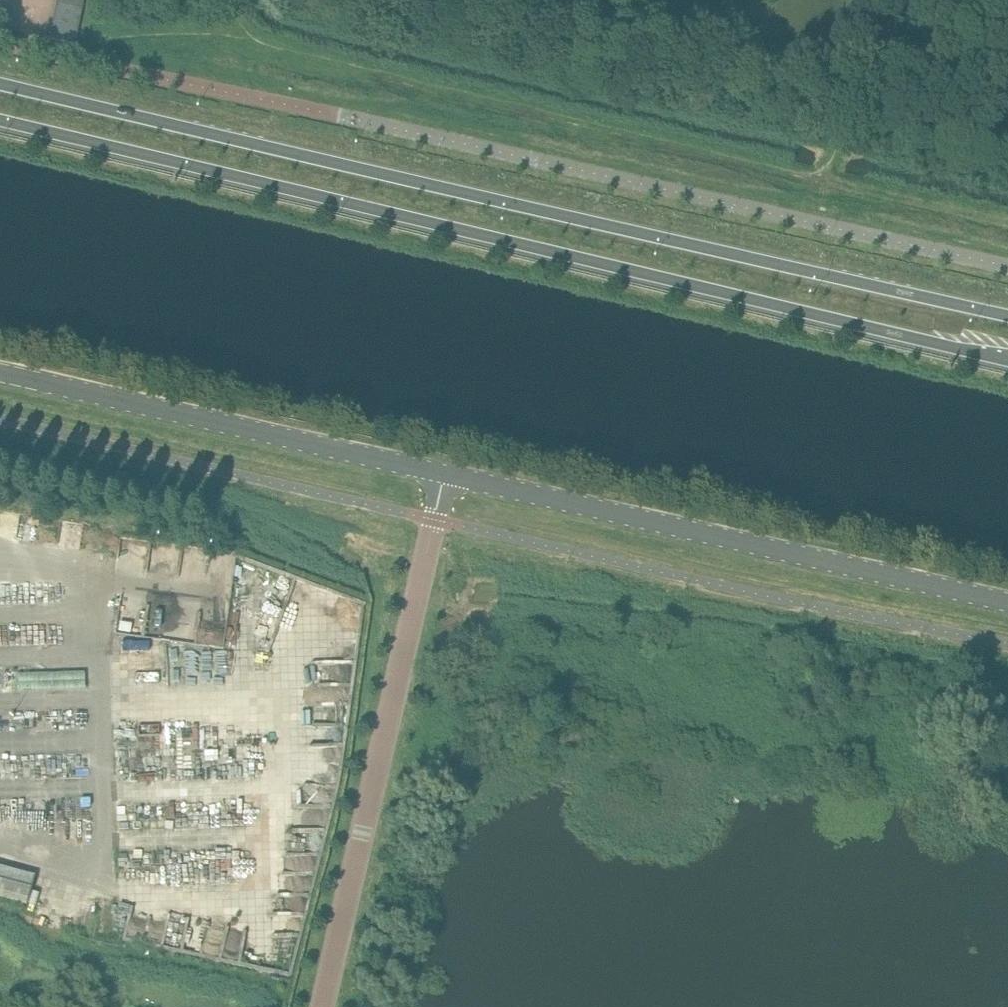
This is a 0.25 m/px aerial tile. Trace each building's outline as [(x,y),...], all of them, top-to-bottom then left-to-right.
[(56,4),(82,9),(84,0),(57,0),(56,4)] [(82,11),(82,9),(56,4),(53,15),(80,20),(82,11)] [(53,15),(51,26),(77,32),(80,20),(53,15)] [(75,44),(77,32),(51,26),(48,39),(75,44)] [(32,877),(0,868),(0,897),(25,904),(32,877)]
